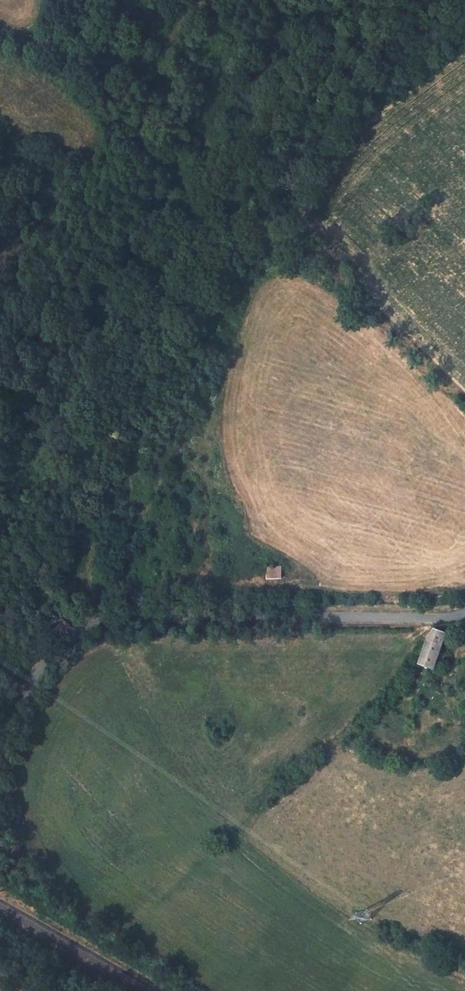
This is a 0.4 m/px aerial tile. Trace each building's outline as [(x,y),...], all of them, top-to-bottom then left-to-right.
[(282,582),(281,568),(268,568),(268,582),(282,582)] [(440,652),(446,634),(444,633),(445,630),(442,629),(441,632),(435,630),(428,638),(420,663),(437,669),(443,653),(440,652)] [(225,737),(223,726),(213,727),(214,738),(225,737)]
